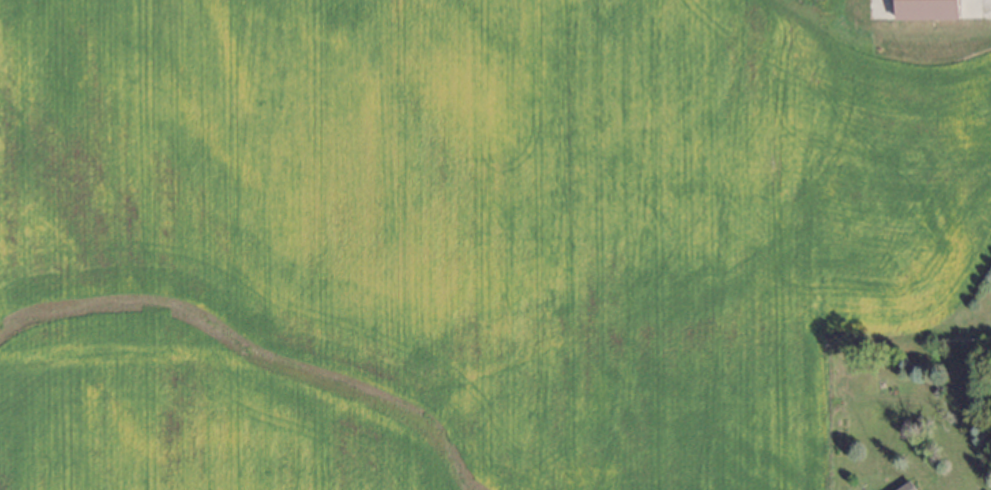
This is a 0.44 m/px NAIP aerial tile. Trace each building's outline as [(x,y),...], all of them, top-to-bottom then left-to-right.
[(896,18),(896,0),(959,0),(959,18),(896,18)] [(908,481),(915,489),(896,489),(908,481)]
